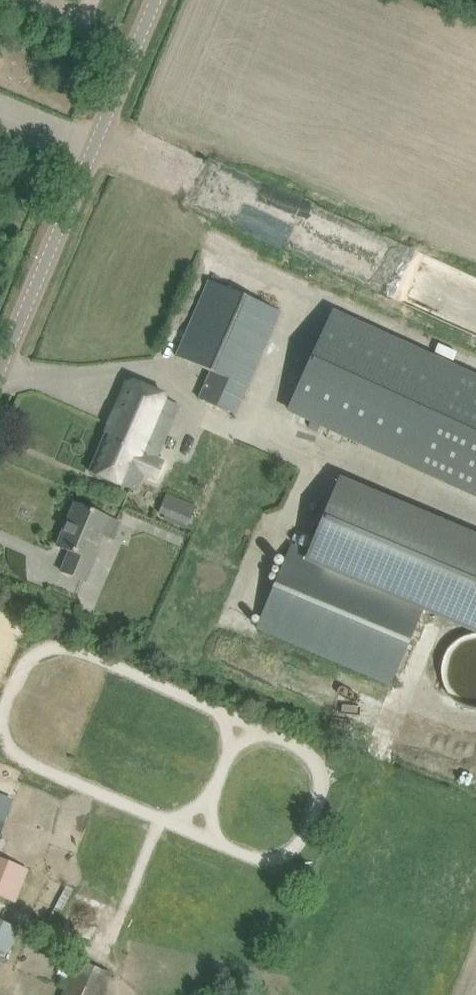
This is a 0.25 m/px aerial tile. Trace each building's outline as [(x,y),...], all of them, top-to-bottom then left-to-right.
[(211,370),(199,399),(233,415),(278,311),(209,281),(177,356),(211,370)] [(289,408),(475,493),(475,379),(332,313),(289,408)] [(90,472),(108,480),(134,491),(148,458),(155,461),(179,405),(128,383),(90,472)] [(339,481),(323,519),(310,553),(293,546),(259,628),(394,684),(427,603),(475,623),(475,538),(339,481)] [(188,522),(196,502),(166,490),(158,510),(188,522)] [(70,552),(62,572),(84,581),(98,550),(95,549),(103,533),(113,538),(119,523),(76,504),(58,546),(70,552)] [(472,708),(475,708),(475,634),(472,634),(469,635),(466,636),(463,637),(460,639),(457,641),(455,643),(452,645),(450,647),(448,650),(446,652),(445,655),(444,658),(443,661),(442,665),(441,668),(441,671),(441,674),(442,677),(443,681),(444,684),(445,687),(446,689),(448,692),(450,695),(452,697),(455,699),(457,701),(460,703),(463,705),(466,706),(469,707),(472,708)] [(12,802),(0,797),(0,832),(12,802)] [(14,903),(27,866),(0,855),(0,897),(14,903)] [(17,927),(0,920),(0,950),(6,953),(17,927)] [(110,973),(77,959),(62,994),(101,994),(110,973)]
